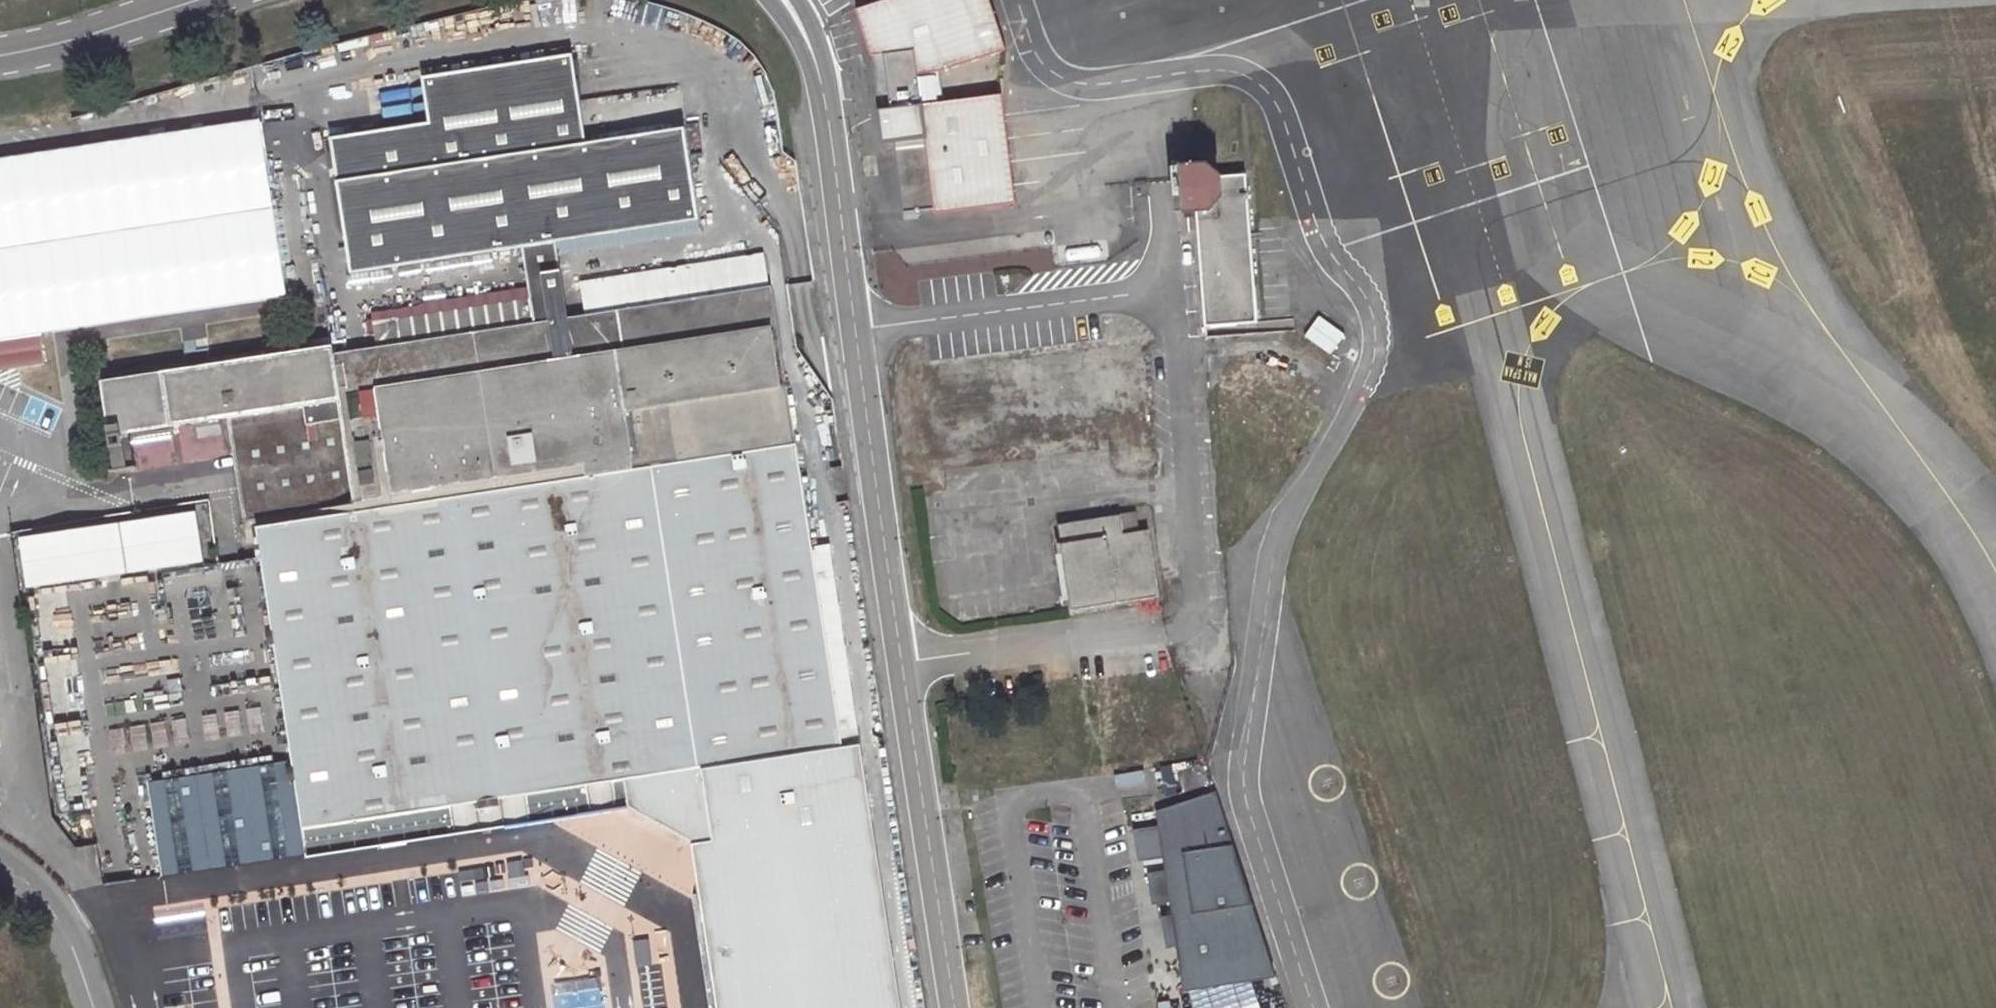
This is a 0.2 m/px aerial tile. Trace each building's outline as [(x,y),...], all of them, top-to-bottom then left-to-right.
[(883,1),(898,46),(873,54),(884,141),(896,139),(905,212),(936,208),(937,213),(1018,203),(1003,96),(943,102),(939,72),(1007,50),(991,0),(886,0),(883,1)] [(858,8),(873,54),(898,46),(883,1),(858,8)] [(859,742),(843,745),(794,432),(772,292),(559,321),(547,244),(695,221),(682,132),(583,147),(570,63),(422,86),(429,130),(330,146),(350,274),(515,249),(520,287),(358,312),(364,351),(335,355),(333,345),(95,382),(103,434),(229,418),(247,543),(259,541),(262,558),(289,761),(303,855),(621,802),(642,814),(666,827),(678,834),(693,843),(715,1007),(901,1007),(859,742)] [(0,161),(0,338),(40,332),(285,297),(260,124),(0,161)] [(1196,216),(1207,326),(1256,321),(1244,177),(1230,168),(1216,156),(1189,160),(1176,161),(1179,179),(1183,217),(1196,216)] [(1345,334),(1320,315),(1305,335),(1330,354),(1345,334)] [(0,338),(0,367),(45,361),(40,332),(0,338)] [(192,513),(16,540),(25,591),(200,564),(192,513)] [(1073,609),(1158,596),(1147,532),(1138,534),(1134,514),(1059,527),(1073,609)] [(74,735),(52,587),(25,591),(47,738),(74,735)] [(158,876),(303,855),(289,761),(145,782),(158,876)] [(1139,831),(1144,861),(1164,858),(1166,871),(1151,873),(1156,905),(1169,903),(1171,915),(1165,916),(1171,948),(1176,947),(1187,994),(1193,1007),(1261,1007),(1254,983),(1276,975),(1217,792),(1157,814),(1159,828),(1139,831)]
